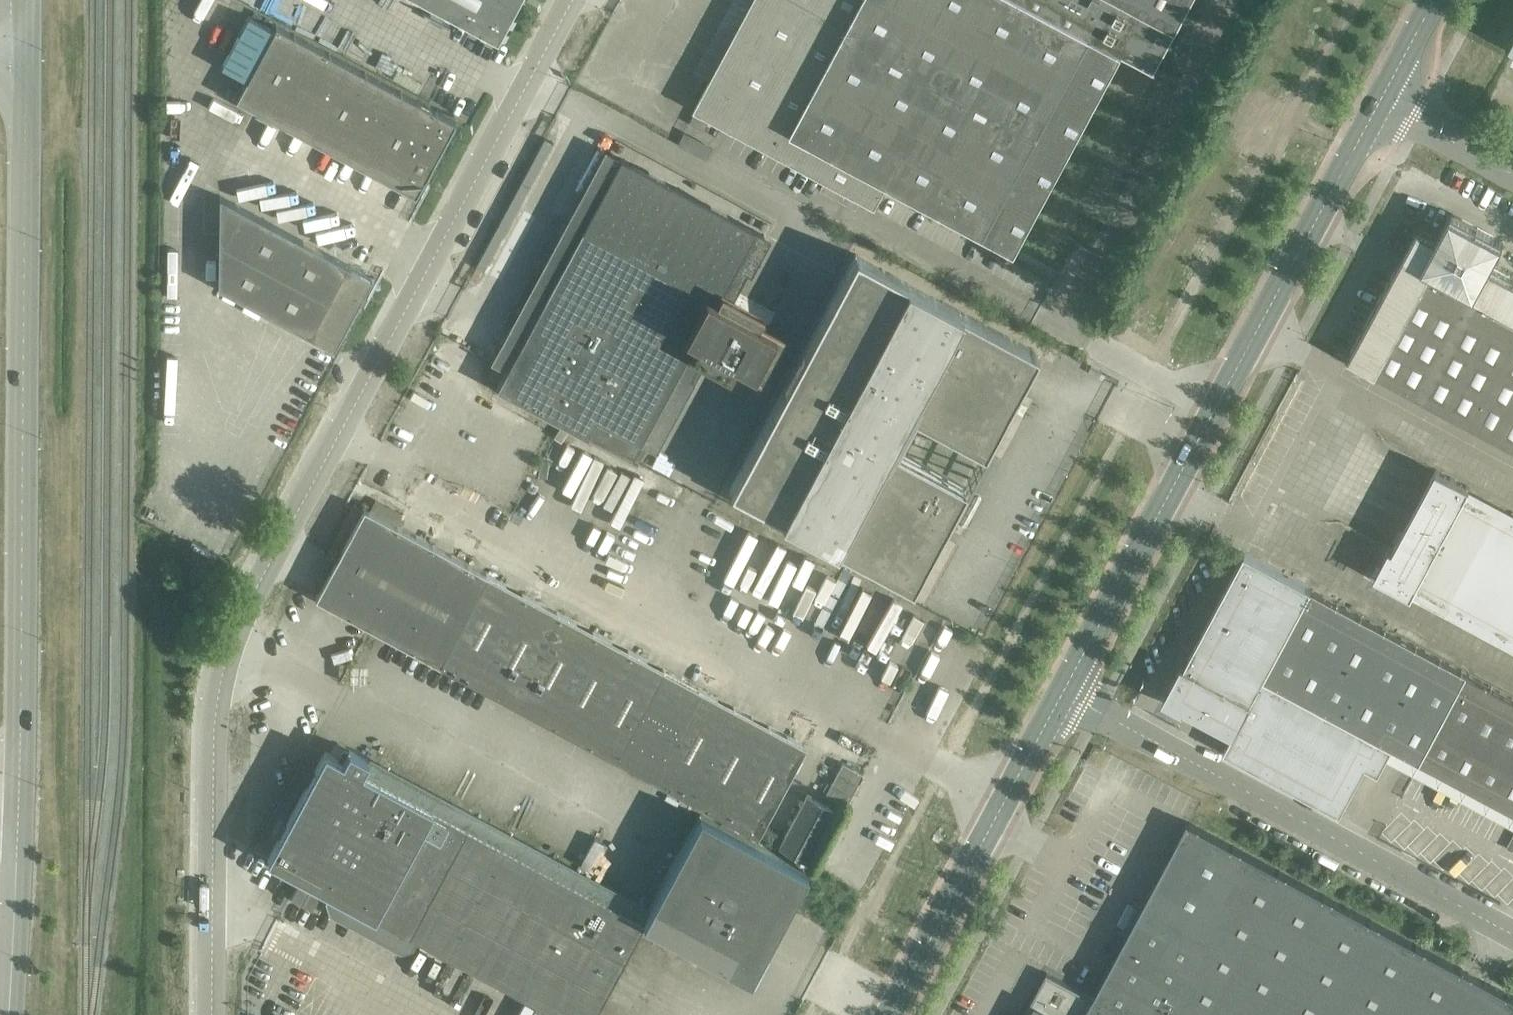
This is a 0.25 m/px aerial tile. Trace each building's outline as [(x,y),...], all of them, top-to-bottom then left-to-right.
[(425,4),(440,12),(455,20),(470,28),(497,42),(520,0),(418,0),(425,4)] [(1118,61),(1123,50),(1155,67),(1169,42),(1089,0),(753,0),(752,1),(750,5),(748,9),(746,13),(739,26),(736,31),(733,37),(726,51),(720,62),(713,75),(695,108),(877,205),(889,181),(1017,249),(1118,61)] [(1169,42),(1175,31),(1177,27),(1191,0),(1089,0),(1169,42)] [(440,12),(425,4),(422,10),(451,26),(455,20),(440,12)] [(428,106),(276,24),(274,29),(248,15),(248,16),(221,65),(247,79),(237,97),(255,108),(264,112),(271,116),(309,137),(317,141),(327,146),(378,174),(386,178),(393,182),(415,194),(431,165),(455,121),(428,106)] [(546,132),(477,261),(486,266),(556,137),(546,132)] [(610,150),(621,156),(755,228),(754,228),(764,234),(765,234),(771,223),(615,140),(610,150)] [(506,369),(621,156),(606,148),(491,360),(506,369)] [(497,387),(526,402),(563,422),(637,461),(640,456),(636,453),(642,442),(649,446),(649,445),(650,446),(764,234),(754,228),(755,228),(621,156),(506,369),(497,387)] [(320,249),(220,195),(218,286),(334,347),(357,303),(362,294),(371,276),(320,249)] [(1499,271),(1491,267),(1504,244),(1503,243),(1503,242),(1502,241),(1503,241),(1496,237),(1452,213),(1451,214),(1450,214),(1450,215),(1449,214),(1436,238),(1419,228),(1419,229),(1418,229),(1417,230),(1416,229),(1413,236),(1408,244),(1403,253),(1397,265),(1390,277),(1386,286),(1381,295),(1376,304),(1372,312),(1367,321),(1362,330),(1358,339),(1353,347),(1348,356),(1349,357),(1348,358),(1349,358),(1349,359),(1396,384),(1470,424),(1512,447),(1512,279),(1499,271)] [(764,234),(650,446),(656,449),(771,237),(765,234),(764,234)] [(939,535),(965,487),(963,486),(964,485),(896,448),(905,431),(914,414),(982,450),(982,449),(984,450),(1016,391),(1025,373),(1035,355),(1037,351),(855,254),(730,489),(912,586),(939,535)] [(360,298),(357,303),(363,306),(368,296),(362,294),(360,298)] [(1092,366),(1089,371),(1099,377),(1102,372),(1092,366)] [(1465,496),(1469,489),(1470,486),(1437,468),(1436,469),(1432,476),(1425,490),(1416,506),(1407,522),(1398,539),(1393,549),(1390,547),(1377,570),(1375,575),(1412,595),(1413,593),(1417,586),(1512,638),(1512,521),(1465,496)] [(1469,489),(1465,496),(1512,521),(1512,512),(1469,489)] [(328,546),(340,552),(362,511),(350,505),(349,508),(328,546)] [(442,665),(491,575),(364,507),(362,511),(340,552),(334,563),(321,586),(315,597),(333,607),(341,611),(344,613),(368,626),(442,665)] [(1184,710),(1185,708),(1202,677),(1208,680),(1216,684),(1250,702),(1247,708),(1233,734),(1230,739),(1224,750),(1232,754),(1246,762),(1341,812),(1347,802),(1366,765),(1372,768),(1379,772),(1386,758),(1393,746),(1265,677),(1312,589),(1245,553),(1235,573),(1187,662),(1185,665),(1182,664),(1163,699),(1179,707),(1184,710)] [(806,745),(491,575),(442,665),(668,787),(757,835),(806,745)] [(1417,586),(1413,593),(1512,647),(1512,638),(1417,586)] [(1312,589),(1265,677),(1393,746),(1398,749),(1412,756),(1425,763),(1437,769),(1449,776),(1461,782),(1474,789),(1484,795),(1512,810),(1512,696),(1312,589)] [(1185,708),(1233,734),(1247,708),(1250,702),(1216,684),(1208,680),(1202,677),(1185,708)] [(337,757),(343,760),(347,754),(349,749),(348,749),(349,748),(344,745),(340,751),(337,757)] [(1512,826),(1512,810),(1499,803),(1393,746),(1386,758),(1512,826)] [(301,876),(304,877),(330,891),(340,897),(362,909),(374,915),(385,921),(407,933),(418,939),(560,1014),(594,1014),(644,922),(642,921),(625,912),(592,894),(560,877),(528,860),(495,842),(463,824),(432,808),(399,790),(366,772),(362,770),(369,758),(349,748),(348,749),(349,749),(347,754),(343,760),(337,757),(325,751),(311,777),(282,830),(275,843),(269,855),(268,857),(268,858),(284,867),(301,876)] [(369,758),(362,770),(366,772),(399,790),(560,877),(592,894),(625,912),(642,921),(649,908),(369,757),(369,758)] [(864,772),(842,762),(826,794),(840,801),(847,805),(852,796),(854,792),(857,786),(858,784),(864,772)] [(835,808),(808,793),(779,846),(807,860),(835,808)] [(644,922),(750,979),(761,958),(772,938),(788,908),(807,871),(804,870),(700,814),(657,893),(649,908),(642,921),(644,922)] [(1490,983),(1477,976),(1464,970),(1461,968),(1232,845),(1189,821),(1186,826),(1181,836),(1175,846),(1170,856),(1159,877),(1129,932),(1131,933),(1125,943),(1119,955),(1117,954),(1116,957),(1111,965),(1107,973),(1102,982),(1098,990),(1095,996),(1094,998),(1093,997),(1088,1006),(1076,999),(1080,992),(1082,993),(1083,992),(1081,991),(1047,973),(1024,1014),(1512,1014),(1512,996),(1490,983)] [(322,890),(301,879),(292,896),(312,907),(322,890)] [(413,947),(418,939),(385,921),(374,915),(362,909),(340,897),(330,891),(325,899),(329,912),(400,951),(413,947)]
